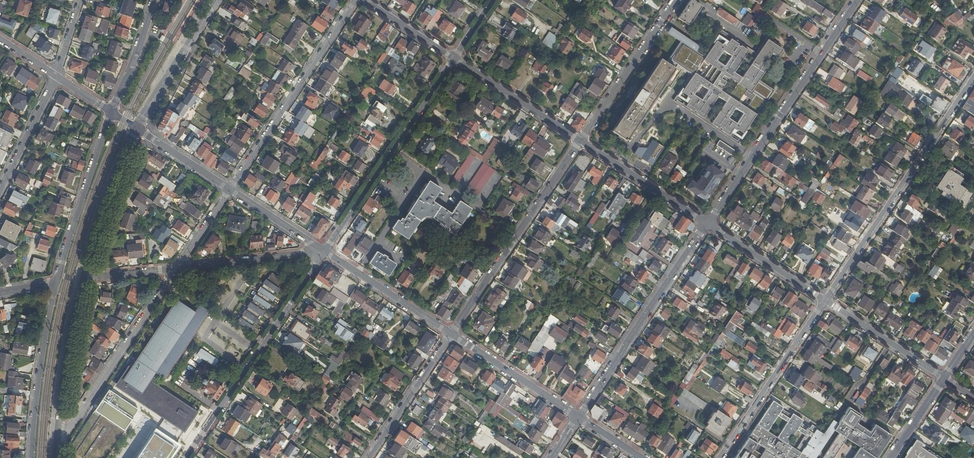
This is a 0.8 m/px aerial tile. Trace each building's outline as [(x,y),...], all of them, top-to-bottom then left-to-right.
[(26,0),(19,0),(15,13),(26,16),(30,1),(26,0)] [(131,0),(124,0),(120,14),(130,17),(133,7),(135,1),(131,0)] [(236,8),(239,11),(247,16),(253,7),(242,0),(240,3),(236,8)] [(323,3),(334,10),(336,6),(329,2),(330,0),(329,0),(324,0),(323,3)] [(512,0),(524,8),(529,0),(513,0),(512,0)] [(566,1),(577,8),(581,3),(579,2),(581,0),(580,0),(567,0),(566,1)] [(613,8),(622,14),(626,9),(628,10),(631,5),(629,4),(632,0),(619,0),(613,8)] [(693,0),(689,0),(677,18),(688,25),(701,5),(693,0)] [(787,5),(780,0),(777,0),(770,10),(780,16),(787,5)] [(831,12),(813,0),(802,0),(807,4),(808,3),(822,13),(822,12),(828,16),(831,12)] [(953,0),(950,0),(946,2),(953,14),(957,11),(959,10),(953,0)] [(401,9),(410,15),(415,6),(407,1),(401,9)] [(464,8),(455,2),(448,13),(456,19),(464,8)] [(237,13),(239,11),(236,8),(228,3),(228,4),(229,5),(227,8),(226,7),(225,8),(224,7),(224,8),(232,13),(234,11),(237,13)] [(108,8),(97,5),(94,13),(106,17),(108,8)] [(159,14),(166,17),(169,7),(163,5),(162,8),(159,14)] [(320,16),(326,19),(329,14),(330,15),(333,10),(325,5),(324,7),(326,7),(320,16)] [(870,12),(867,16),(868,17),(878,24),(879,24),(882,20),(881,19),(883,16),(884,16),(886,13),(875,5),(872,8),(874,9),(871,13),(870,12)] [(60,10),(48,7),(44,21),(55,24),(60,10)] [(760,7),(755,13),(756,14),(748,26),(752,29),(759,18),(762,20),(767,12),(760,7)] [(913,24),(919,16),(906,7),(900,15),(913,24)] [(426,8),(424,12),(432,17),(437,11),(432,8),(431,11),(426,8)] [(517,21),(517,20),(522,23),(526,16),(522,13),(523,12),(517,8),(511,17),(517,21)] [(720,8),(718,11),(719,14),(733,24),(736,19),(720,8)] [(432,17),(432,19),(436,22),(442,13),(437,10),(437,11),(432,17)] [(423,11),(418,20),(427,26),(432,19),(432,17),(424,12),(423,11)] [(953,14),(946,18),(957,25),(962,21),(963,21),(967,18),(971,16),(969,12),(961,17),(957,11),(953,14)] [(749,12),(742,22),(747,26),(754,15),(749,12)] [(2,13),(0,17),(0,24),(12,28),(14,25),(18,27),(20,22),(10,19),(11,16),(2,13)] [(119,23),(117,22),(115,26),(117,26),(128,30),(132,18),(130,17),(120,14),(117,13),(117,15),(121,16),(119,23)] [(95,17),(85,14),(81,27),(91,31),(95,17)] [(314,20),(311,25),(319,31),(322,26),(324,27),(327,23),(317,16),(314,20)] [(357,23),(356,22),(351,30),(361,36),(370,22),(361,16),(357,23)] [(861,28),(868,17),(867,16),(860,27),(861,28)] [(246,24),(236,17),(232,24),(242,30),(246,24)] [(868,17),(861,28),(871,35),(878,24),(868,17)] [(946,18),(943,22),(954,29),(957,25),(946,18)] [(101,33),(100,32),(99,34),(101,34),(105,35),(108,24),(109,22),(105,20),(101,33)] [(307,26),(298,20),(290,31),(299,37),(307,26)] [(454,32),(456,28),(443,20),(442,22),(438,27),(449,34),(452,30),(454,32)] [(802,29),(812,36),(818,28),(807,21),(802,29)] [(391,27),(386,23),(377,35),(380,37),(380,38),(384,41),(389,32),(388,31),(390,28),(391,28),(391,27)] [(502,28),(505,31),(502,36),(507,40),(510,41),(517,30),(506,23),(502,28)] [(637,29),(628,23),(622,33),(629,38),(632,40),(635,34),(634,34),(637,29)] [(937,23),(929,35),(937,41),(942,33),(944,34),(947,30),(937,23)] [(114,34),(125,38),(128,30),(117,26),(114,34)] [(29,27),(25,34),(32,38),(35,33),(36,31),(29,27)] [(47,31),(49,32),(47,37),(55,39),(57,30),(49,27),(47,31)] [(77,39),(87,43),(91,31),(81,27),(77,39)] [(234,30),(230,27),(225,36),(229,38),(234,30)] [(859,29),(855,27),(849,37),(855,41),(860,45),(864,47),(870,38),(860,31),(861,30),(859,28),(859,29)] [(592,34),(584,29),(578,37),(586,43),(592,34)] [(229,38),(225,36),(222,40),(227,43),(233,47),(241,34),(234,30),(229,38)] [(299,37),(290,31),(282,43),(285,44),(291,49),(294,44),(295,45),(300,38),(299,37)] [(266,32),(263,35),(259,42),(264,45),(271,35),(266,32)] [(542,43),(553,49),(559,38),(548,32),(542,43)] [(44,51),(49,43),(35,33),(32,38),(31,39),(35,43),(33,45),(40,50),(40,48),(44,51)] [(263,35),(260,33),(255,40),(259,42),(263,35)] [(621,33),(619,36),(615,42),(627,50),(631,43),(627,40),(629,38),(622,33),(621,33)] [(561,36),(564,38),(573,45),(575,42),(562,34),(561,36)] [(690,74),(677,95),(686,101),(683,105),(701,117),(715,95),(723,101),(709,122),(727,134),(731,128),(733,129),(732,131),(739,136),(770,89),(756,79),(768,62),(764,60),(771,50),(777,54),(781,47),(766,37),(741,75),(733,70),(747,48),(729,37),(726,41),(717,35),(704,55),(696,50),(698,46),(682,35),(667,58),(668,58),(665,62),(673,68),(676,65),(690,74)] [(251,37),(248,42),(255,47),(259,42),(255,40),(251,37)] [(563,44),(564,45),(560,50),(567,55),(573,45),(564,38),(561,43),(563,44)] [(844,45),(847,47),(845,49),(854,55),(860,45),(855,41),(854,42),(848,38),(844,45)] [(222,44),(214,39),(213,40),(209,47),(209,48),(212,50),(211,52),(215,54),(222,44)] [(401,39),(395,48),(403,53),(409,44),(401,39)] [(972,45),(962,39),(954,52),(963,58),(967,52),(972,45)] [(120,44),(109,40),(105,52),(107,53),(106,54),(115,57),(120,44)] [(366,44),(360,40),(355,48),(357,49),(361,52),(363,48),(366,49),(367,47),(365,46),(366,44)] [(477,51),(478,52),(477,54),(482,58),(482,59),(487,63),(494,53),(486,48),(489,44),(482,40),(479,44),(482,46),(481,48),(479,48),(478,49),(477,50),(477,51)] [(919,52),(929,58),(935,49),(922,40),(919,45),(923,47),(919,52)] [(412,42),(404,53),(412,58),(418,49),(414,46),(415,44),(412,42)] [(225,47),(234,53),(236,49),(233,47),(227,43),(225,47)] [(343,48),(341,50),(347,54),(351,57),(357,49),(355,48),(352,46),(351,48),(344,43),(341,47),(343,48)] [(91,47),(83,45),(79,56),(89,60),(93,48),(91,47)] [(625,52),(616,46),(608,58),(609,59),(617,64),(625,52)] [(394,51),(391,49),(387,54),(391,56),(392,57),(398,61),(400,58),(393,53),(394,51)] [(845,49),(839,59),(853,68),(860,59),(854,55),(845,49)] [(330,64),(337,69),(346,57),(338,52),(330,64)] [(387,54),(384,52),(377,62),(380,64),(383,60),(387,54)] [(205,62),(202,60),(199,65),(202,67),(211,73),(213,69),(209,66),(213,60),(205,55),(203,59),(205,61),(205,62)] [(277,69),(284,58),(281,57),(279,57),(274,65),(274,67),(277,69)] [(397,67),(402,71),(405,66),(398,61),(392,57),(388,63),(386,62),(385,64),(387,65),(385,68),(393,73),(397,67)] [(499,59),(496,64),(500,67),(502,68),(503,67),(506,69),(507,69),(509,65),(510,63),(501,57),(500,59),(499,59)] [(78,72),(80,67),(85,68),(87,62),(72,58),(69,69),(78,72)] [(229,58),(226,64),(234,67),(236,62),(229,58)] [(293,65),(284,58),(277,69),(280,71),(284,74),(287,69),(289,68),(290,69),(293,65)] [(420,66),(417,64),(413,70),(417,73),(423,77),(426,74),(428,75),(435,65),(425,58),(420,66)] [(639,87),(636,85),(631,91),(653,105),(656,99),(653,97),(673,68),(659,58),(639,87)] [(6,59),(0,68),(0,70),(8,75),(15,65),(6,59)] [(915,76),(923,65),(913,59),(906,70),(915,76)] [(108,60),(105,69),(114,72),(118,63),(108,60)] [(951,63),(946,60),(942,66),(957,76),(964,66),(953,60),(951,63)] [(376,62),(371,69),(375,72),(379,67),(380,64),(377,62),(376,62)] [(543,73),(546,68),(541,64),(539,67),(536,64),(533,69),(537,73),(538,71),(543,73)] [(843,71),(834,64),(828,73),(829,74),(838,80),(843,71)] [(196,77),(204,83),(211,73),(202,67),(198,72),(199,73),(196,77)] [(338,74),(327,67),(319,78),(321,79),(330,85),(331,85),(338,74)] [(608,73),(599,67),(593,76),(596,78),(601,81),(602,82),(608,73)] [(896,69),(893,67),(887,77),(889,79),(891,76),(896,69)] [(896,69),(891,76),(894,78),(900,69),(897,67),(896,69)] [(20,68),(14,78),(24,84),(30,75),(20,68)] [(240,69),(237,73),(245,78),(249,73),(245,70),(244,71),(240,69)] [(85,79),(94,83),(97,73),(88,70),(85,79)] [(860,70),(857,74),(870,83),(873,78),(860,70)] [(284,74),(280,71),(277,77),(284,82),(288,76),(284,74)] [(31,74),(30,75),(24,84),(33,90),(39,80),(31,74)] [(933,87),(941,93),(949,81),(940,75),(933,87)] [(106,76),(103,85),(107,86),(111,88),(114,79),(106,76)] [(369,76),(363,85),(366,86),(366,85),(371,78),(369,76)] [(284,82),(277,77),(273,82),(278,85),(281,87),(284,82)] [(601,81),(596,78),(587,91),(590,92),(592,94),(593,93),(597,95),(600,91),(602,92),(606,86),(600,82),(601,81)] [(321,79),(318,83),(314,89),(323,96),(327,89),(330,85),(321,79)] [(889,79),(880,93),(882,95),(885,97),(894,82),(892,81),(889,79)] [(191,85),(192,85),(188,91),(189,92),(197,97),(202,90),(201,89),(203,86),(194,80),(191,85)] [(273,82),(270,80),(263,90),(271,96),(276,89),(276,88),(278,85),(273,82)] [(445,95),(455,101),(459,95),(464,88),(454,81),(449,88),(445,95)] [(845,85),(839,81),(834,89),(840,93),(845,85)] [(894,82),(891,87),(899,92),(900,91),(902,87),(894,82)] [(553,87),(547,83),(545,85),(545,86),(543,86),(542,85),(539,89),(548,95),(551,91),(551,90),(553,87)] [(571,91),(569,94),(579,100),(585,89),(576,83),(573,87),(577,90),(575,93),(571,91)] [(395,88),(389,84),(382,94),(388,98),(395,88)] [(366,85),(366,86),(363,90),(358,98),(361,100),(367,92),(371,94),(374,90),(366,85)] [(236,90),(231,87),(222,99),(228,103),(229,100),(236,90)] [(929,90),(926,95),(933,100),(936,95),(929,90)] [(647,110),(648,111),(653,105),(631,91),(628,96),(631,99),(610,129),(625,139),(640,117),(641,118),(647,110)] [(899,92),(894,99),(906,107),(911,99),(900,91),(899,92)] [(189,92),(182,103),(189,107),(190,108),(197,97),(189,92)] [(587,96),(594,100),(596,96),(592,94),(590,92),(587,96)] [(27,99),(16,93),(10,105),(19,110),(19,111),(19,112),(20,113),(21,114),(23,113),(24,112),(25,110),(27,106),(24,105),(27,99)] [(305,100),(307,101),(305,104),(313,109),(316,104),(315,103),(318,99),(309,93),(305,100)] [(882,95),(880,93),(873,103),(872,104),(875,107),(882,95)] [(262,101),(263,101),(261,104),(268,108),(270,105),(274,99),(267,94),(262,101)] [(829,102),(817,94),(814,98),(826,106),(829,102)] [(69,100),(59,95),(55,103),(63,107),(65,108),(69,100)] [(853,95),(850,100),(859,106),(862,101),(853,95)] [(945,102),(937,97),(930,107),(939,112),(945,102)] [(482,98),(476,107),(477,108),(483,112),(489,116),(490,115),(496,106),(491,103),(490,104),(482,98)] [(576,104),(566,98),(561,107),(570,113),(576,104)] [(967,111),(973,116),(973,101),(969,98),(965,103),(971,106),(967,111)] [(376,100),(372,106),(374,107),(378,109),(380,107),(384,109),(385,107),(376,100)] [(844,108),(853,114),(859,106),(850,100),(844,108)] [(174,109),(175,110),(173,113),(179,116),(181,118),(189,107),(182,103),(181,102),(179,105),(178,104),(174,109)] [(63,107),(55,103),(48,116),(56,121),(63,107)] [(890,103),(884,113),(899,122),(905,113),(890,103)] [(258,104),(253,111),(256,114),(260,116),(262,117),(267,110),(258,104)] [(72,106),(70,111),(68,115),(79,120),(83,112),(72,106)] [(311,112),(302,106),(295,117),(299,120),(304,123),(311,112)] [(502,110),(496,106),(490,115),(491,116),(492,115),(497,118),(500,114),(502,110)] [(381,114),(384,109),(380,107),(378,109),(374,107),(370,114),(379,120),(382,115),(381,114)] [(167,108),(157,129),(165,137),(179,116),(173,113),(167,108)] [(2,116),(0,120),(0,121),(11,127),(13,123),(15,119),(16,120),(18,116),(4,109),(1,115),(2,116)] [(95,116),(87,111),(82,119),(90,125),(95,116)] [(241,119),(253,127),(255,125),(256,125),(258,122),(245,112),(241,119)] [(891,118),(881,112),(875,122),(884,128),(891,118)] [(794,121),(802,127),(807,120),(808,118),(800,113),(794,121)] [(844,121),(843,120),(840,124),(845,128),(848,130),(851,132),(858,122),(848,114),(844,121)] [(56,121),(48,116),(41,130),(49,134),(56,121)] [(476,116),(474,119),(483,125),(485,122),(476,116)] [(962,123),(971,129),(973,125),(973,126),(973,119),(969,116),(966,121),(964,120),(962,123)] [(577,117),(574,122),(571,126),(577,130),(581,129),(585,122),(577,117)] [(488,118),(485,122),(483,125),(489,129),(493,123),(494,122),(488,118)] [(297,124),(298,125),(296,126),(295,126),(292,131),(298,135),(301,137),(308,126),(304,123),(299,120),(297,124)] [(469,124),(466,128),(461,137),(462,137),(460,140),(459,142),(462,143),(459,147),(463,149),(466,151),(470,154),(475,157),(483,162),(485,164),(500,142),(494,138),(482,157),(465,146),(468,142),(471,139),(472,139),(478,132),(476,131),(480,126),(471,120),(469,124)] [(528,125),(523,122),(520,127),(516,124),(510,133),(519,139),(528,125)] [(843,128),(834,122),(830,128),(837,133),(839,131),(840,132),(843,128)] [(874,124),(868,133),(876,138),(880,133),(881,134),(883,131),(882,130),(878,127),(879,126),(877,124),(876,125),(874,124)] [(237,138),(244,143),(252,131),(243,125),(239,129),(237,128),(236,132),(232,130),(229,134),(233,136),(234,137),(236,138),(237,139),(237,138)] [(175,137),(172,135),(168,140),(169,141),(170,142),(175,145),(186,129),(181,126),(179,129),(180,130),(175,137)] [(800,143),(806,134),(793,126),(787,134),(800,143)] [(964,131),(958,126),(950,138),(957,142),(964,131)] [(861,137),(858,136),(861,132),(856,128),(853,133),(853,134),(848,141),(853,144),(855,141),(857,143),(861,137)] [(2,145),(7,148),(13,136),(8,133),(0,129),(0,144),(2,145)] [(288,129),(286,132),(287,133),(283,140),(291,146),(298,135),(292,131),(288,129)] [(375,129),(372,133),(375,135),(382,140),(382,139),(385,136),(375,129)] [(907,142),(915,147),(921,137),(910,129),(908,132),(912,134),(907,142)] [(35,140),(34,143),(38,146),(40,142),(42,139),(45,140),(48,134),(39,130),(35,140)] [(226,131),(223,135),(232,141),(233,139),(234,137),(233,136),(229,134),(226,131)] [(533,135),(528,132),(521,142),(529,147),(537,137),(533,134),(533,135)] [(423,159),(426,154),(427,155),(436,142),(435,141),(438,137),(431,133),(429,137),(428,136),(419,150),(420,150),(417,154),(423,159)] [(370,143),(377,147),(382,140),(375,135),(370,143)] [(70,138),(67,143),(74,146),(77,141),(70,138)] [(186,147),(193,151),(199,143),(192,138),(186,147)] [(544,144),(536,138),(529,150),(533,152),(543,159),(552,145),(546,141),(544,144)] [(236,139),(235,140),(229,150),(236,155),(244,144),(236,139)] [(948,140),(948,139),(940,152),(950,159),(955,151),(959,146),(958,146),(956,144),(948,140)] [(719,140),(716,146),(731,155),(734,150),(719,140)] [(326,145),(323,150),(315,161),(319,164),(327,152),(332,143),(329,141),(326,145)] [(353,152),(360,157),(368,146),(364,144),(360,141),(353,152)] [(779,149),(778,150),(789,157),(795,147),(786,142),(783,147),(781,146),(780,146),(779,149)] [(906,149),(896,142),(890,151),(899,157),(902,152),(903,153),(906,149)] [(333,144),(330,149),(335,152),(338,147),(333,144)] [(204,158),(209,150),(201,145),(196,153),(204,158)] [(69,148),(66,155),(77,160),(80,153),(73,149),(69,148)] [(231,163),(236,156),(226,149),(221,157),(231,163)] [(284,154),(284,155),(281,160),(289,165),(296,154),(288,149),(284,154)] [(338,157),(345,162),(350,155),(341,149),(340,151),(341,152),(338,157)] [(638,163),(644,155),(641,153),(642,152),(640,151),(640,152),(636,149),(630,157),(638,163)] [(533,152),(529,150),(525,156),(528,159),(533,152)] [(650,160),(655,153),(654,152),(650,150),(645,157),(646,157),(641,164),(649,169),(651,165),(653,166),(655,163),(650,160)] [(890,151),(884,160),(894,166),(900,157),(899,157),(890,151)] [(959,153),(955,151),(950,159),(953,161),(959,153)] [(216,156),(209,152),(202,163),(212,169),(216,162),(214,161),(214,162),(212,161),(214,158),(216,156)] [(445,152),(444,154),(455,161),(456,160),(445,152)] [(150,156),(144,153),(141,160),(147,162),(150,156)] [(451,175),(458,164),(455,161),(444,154),(438,162),(445,167),(443,170),(451,175)] [(475,157),(470,154),(451,181),(457,185),(475,157)] [(677,160),(668,154),(660,165),(664,168),(662,170),(667,174),(671,169),(677,160)] [(846,158),(839,154),(832,163),(836,166),(840,160),(843,162),(846,158)] [(164,161),(155,155),(150,162),(161,169),(165,164),(163,162),(164,161)] [(267,155),(262,163),(274,171),(279,163),(267,155)] [(787,160),(779,155),(773,164),(777,168),(782,171),(788,161),(787,160)] [(25,166),(23,171),(33,176),(35,172),(37,167),(39,164),(29,159),(25,166)] [(545,164),(537,159),(530,169),(538,174),(545,164)] [(772,166),(776,169),(777,168),(773,164),(764,159),(760,166),(768,172),(772,166)] [(80,171),(83,161),(78,160),(78,162),(72,161),(70,168),(75,169),(80,171)] [(309,165),(315,169),(319,164),(315,161),(312,160),(309,165)] [(353,168),(361,173),(366,165),(359,161),(358,160),(353,168)] [(221,161),(216,169),(224,174),(228,168),(229,166),(221,161)] [(465,190),(476,197),(495,170),(485,164),(483,162),(465,190)] [(875,172),(887,179),(892,171),(881,163),(875,172)] [(832,164),(830,166),(826,172),(829,174),(835,166),(832,164)] [(678,180),(681,176),(683,177),(686,173),(680,170),(681,168),(676,165),(673,170),(675,172),(670,179),(675,182),(676,179),(678,180)] [(692,180),(686,188),(704,200),(720,176),(713,171),(714,169),(709,166),(702,176),(701,175),(696,183),(692,180)] [(942,191),(940,195),(949,201),(951,199),(955,202),(954,204),(958,207),(960,205),(963,207),(972,193),(965,188),(964,190),(960,186),(960,185),(959,184),(959,183),(958,182),(962,174),(951,166),(948,169),(947,168),(943,174),(945,176),(942,179),(941,178),(935,187),(942,191)] [(595,184),(602,173),(592,167),(588,173),(594,177),(591,182),(595,184)] [(53,171),(47,169),(41,183),(47,186),(53,171)] [(349,173),(345,170),(339,178),(340,178),(344,180),(349,173)] [(573,170),(563,186),(571,192),(573,189),(579,180),(582,176),(581,175),(577,173),(573,170)] [(73,175),(63,172),(60,183),(69,186),(73,175)] [(257,172),(254,177),(263,183),(266,178),(257,172)] [(878,179),(867,172),(860,182),(864,185),(870,189),(874,183),(875,183),(878,179)] [(322,178),(315,173),(311,179),(318,183),(320,181),(322,178)] [(356,178),(349,173),(344,180),(350,185),(352,186),(355,182),(354,181),(356,178)] [(754,177),(755,178),(753,182),(752,184),(758,188),(759,188),(765,179),(766,180),(767,179),(757,173),(754,177)] [(14,182),(18,185),(18,186),(27,190),(29,185),(26,184),(28,179),(18,174),(14,182)] [(141,178),(149,184),(145,190),(146,191),(153,180),(144,174),(141,178)] [(181,174),(177,181),(180,184),(185,176),(181,174)] [(249,174),(243,182),(251,187),(256,179),(249,174)] [(795,182),(799,184),(799,185),(802,187),(804,185),(787,174),(782,181),(791,187),(795,182)] [(270,187),(279,192),(286,182),(285,182),(277,177),(274,175),(270,182),(272,184),(270,187)] [(810,182),(812,184),(809,188),(813,191),(815,188),(816,187),(820,182),(811,176),(809,179),(811,180),(810,182)] [(157,182),(163,186),(167,189),(174,194),(177,188),(161,177),(157,182)] [(527,177),(526,178),(524,182),(520,187),(522,188),(525,186),(530,178),(527,177)] [(617,183),(608,177),(604,184),(612,190),(617,183)] [(822,179),(820,182),(816,187),(819,188),(825,179),(823,177),(822,179)] [(149,184),(141,178),(137,185),(145,190),(149,184)] [(344,185),(348,187),(350,185),(344,180),(340,178),(334,187),(340,191),(344,185)] [(537,184),(530,178),(525,186),(533,191),(537,184)] [(38,190),(40,187),(45,189),(47,186),(41,183),(36,180),(33,187),(38,190)] [(586,184),(579,180),(573,189),(576,191),(577,188),(582,191),(586,184)] [(400,222),(398,221),(392,230),(407,240),(418,222),(421,219),(424,218),(427,217),(430,217),(432,218),(437,221),(449,229),(448,231),(453,235),(471,209),(460,201),(451,214),(432,202),(441,189),(430,181),(404,220),(402,219),(400,222)] [(290,182),(289,184),(285,190),(288,193),(293,184),(290,182)] [(511,186),(515,189),(509,197),(517,203),(523,194),(526,196),(529,192),(522,188),(520,187),(513,182),(511,186)] [(870,189),(864,185),(855,198),(857,199),(865,204),(870,198),(869,197),(873,191),(870,189)] [(163,186),(163,187),(157,195),(162,198),(167,189),(163,186)] [(208,193),(199,187),(190,200),(199,206),(208,193)] [(785,191),(779,187),(776,192),(782,196),(785,191)] [(813,191),(809,188),(801,201),(805,204),(813,191)] [(270,190),(269,191),(265,197),(265,198),(274,203),(278,196),(270,190)] [(57,198),(59,199),(58,204),(62,205),(67,207),(70,199),(64,197),(66,193),(60,191),(57,198)] [(817,191),(812,199),(820,204),(825,197),(817,191)] [(311,193),(309,192),(302,203),(304,204),(307,206),(314,195),(311,193)] [(908,200),(909,201),(907,203),(913,207),(912,208),(920,213),(922,211),(914,205),(920,197),(913,192),(911,195),(911,194),(908,200)] [(146,206),(143,204),(147,198),(139,193),(132,204),(143,211),(146,206)] [(578,198),(570,193),(565,200),(564,202),(571,207),(570,208),(574,211),(579,205),(575,202),(578,198)] [(605,205),(604,207),(616,215),(627,200),(623,197),(623,196),(618,193),(611,202),(608,200),(605,205)] [(632,193),(628,200),(633,203),(637,205),(641,199),(632,193)] [(153,201),(152,202),(152,203),(159,208),(165,200),(162,198),(157,195),(153,201)] [(8,196),(6,200),(18,206),(21,200),(17,198),(16,200),(8,196)] [(339,202),(331,196),(326,203),(334,209),(339,202)] [(548,199),(545,203),(558,211),(564,202),(565,200),(559,196),(558,198),(560,200),(556,205),(557,206),(556,207),(552,205),(554,202),(548,199)] [(791,199),(799,204),(801,201),(793,196),(791,199)] [(783,201),(776,197),(769,207),(776,212),(783,201)] [(40,199),(37,198),(30,212),(33,213),(34,212),(34,210),(40,199)] [(284,203),(281,207),(285,209),(291,200),(287,198),(286,199),(285,198),(283,202),(284,203)] [(382,206),(370,198),(363,208),(371,214),(374,210),(373,210),(375,206),(380,209),(382,206)] [(508,202),(504,199),(495,212),(504,218),(506,214),(508,215),(515,204),(509,200),(508,202)] [(182,200),(178,207),(182,210),(186,203),(182,200)] [(295,203),(291,200),(285,209),(289,212),(292,208),(293,208),(296,205),(295,204),(295,203)] [(856,201),(855,201),(849,210),(851,211),(863,219),(869,210),(856,201)] [(58,204),(52,202),(48,214),(58,218),(62,205),(58,204)] [(16,208),(6,203),(2,211),(12,217),(16,208)] [(605,205),(602,203),(595,213),(599,215),(604,207),(605,205)] [(200,212),(193,208),(194,207),(189,204),(189,205),(184,211),(195,219),(200,212)] [(910,217),(915,220),(920,213),(912,208),(906,204),(903,208),(905,210),(900,218),(907,223),(910,217)] [(940,211),(939,211),(940,210),(930,204),(927,207),(937,214),(938,213),(938,214),(940,211)] [(300,206),(295,213),(303,218),(301,221),(305,224),(312,213),(300,206)] [(733,222),(739,214),(740,215),(744,208),(743,207),(741,210),(735,206),(734,207),(732,210),(736,212),(735,214),(731,211),(726,218),(733,222)] [(637,247),(652,225),(662,231),(663,229),(664,228),(668,221),(652,210),(648,215),(645,220),(643,218),(637,228),(635,227),(633,227),(632,229),(633,230),(634,231),(628,241),(637,247)] [(851,211),(845,220),(849,223),(848,225),(851,227),(855,230),(856,229),(863,219),(851,211)] [(135,216),(125,212),(120,227),(130,230),(135,216)] [(295,213),(293,216),(301,221),(303,218),(295,213)] [(568,218),(561,213),(554,223),(559,226),(561,227),(568,218)] [(744,218),(739,216),(735,222),(743,227),(749,217),(746,215),(744,218)] [(240,218),(230,216),(228,227),(243,230),(246,218),(240,217),(240,218)] [(311,232),(312,232),(311,234),(318,238),(330,220),(323,216),(316,226),(315,225),(314,227),(311,232)] [(541,223),(554,232),(559,226),(554,223),(545,216),(541,223)] [(677,220),(672,216),(668,221),(675,226),(678,220),(677,220)] [(681,216),(678,220),(675,226),(673,228),(675,229),(674,231),(679,234),(680,233),(682,234),(686,227),(692,232),(695,228),(694,224),(681,216)] [(752,219),(749,217),(743,227),(750,232),(754,225),(750,222),(752,219)] [(756,226),(754,225),(750,232),(748,236),(751,238),(756,241),(760,233),(759,233),(761,230),(767,221),(763,219),(760,217),(756,223),(758,224),(757,225),(756,226)] [(360,232),(361,233),(367,223),(361,219),(354,229),(356,230),(360,232)] [(172,228),(183,235),(188,227),(177,220),(172,228)] [(961,224),(955,220),(947,231),(954,235),(961,224)] [(5,221),(0,230),(0,234),(13,241),(19,227),(5,221)] [(170,230),(160,223),(151,237),(154,239),(160,243),(165,235),(166,236),(170,230)] [(893,224),(889,229),(896,233),(904,239),(908,234),(905,233),(907,230),(896,223),(894,225),(893,224)] [(53,237),(55,229),(46,226),(45,232),(42,232),(41,234),(53,237)] [(612,243),(611,245),(614,247),(622,235),(618,232),(616,230),(616,229),(613,227),(605,239),(612,243)] [(853,235),(841,227),(833,238),(845,245),(853,235)] [(537,231),(538,232),(534,238),(543,245),(550,235),(539,228),(537,231)] [(360,232),(356,230),(342,252),(349,257),(361,237),(358,235),(360,232)] [(770,244),(774,246),(780,236),(772,231),(766,240),(767,241),(766,243),(769,245),(770,244)] [(144,233),(144,240),(145,246),(149,248),(154,239),(151,237),(144,232),(144,233)] [(904,239),(896,233),(889,244),(897,249),(904,239)] [(24,234),(23,234),(16,247),(18,247),(24,234)] [(248,234),(248,246),(254,246),(254,245),(257,245),(257,246),(262,245),(261,234),(253,234),(248,234)] [(787,234),(785,237),(781,243),(788,247),(794,239),(787,234)] [(211,235),(202,249),(208,253),(211,249),(210,248),(211,246),(214,249),(220,240),(211,235)] [(275,248),(275,247),(280,247),(281,238),(281,235),(276,235),(272,235),(272,239),(270,241),(270,247),(266,247),(266,250),(265,250),(265,252),(274,251),(274,248),(275,248)] [(584,235),(576,247),(584,253),(592,241),(584,235)] [(956,237),(954,235),(947,245),(950,246),(956,237)] [(171,236),(164,246),(162,250),(171,256),(180,241),(171,236)] [(373,243),(363,236),(356,247),(366,253),(373,243)] [(836,244),(847,251),(845,253),(848,255),(852,250),(845,245),(833,238),(831,236),(827,241),(830,243),(831,241),(833,240),(837,243),(836,244)] [(671,243),(662,238),(654,250),(663,255),(671,243)] [(39,239),(38,245),(37,247),(36,249),(46,252),(49,242),(46,241),(40,239),(39,239)] [(530,244),(530,245),(527,248),(537,254),(539,251),(543,254),(545,250),(540,247),(540,246),(532,240),(530,243),(530,244)] [(125,247),(126,251),(127,258),(133,257),(133,259),(142,258),(140,242),(135,243),(135,246),(125,247)] [(889,243),(885,248),(881,254),(885,257),(890,260),(897,249),(889,244),(889,243)] [(806,264),(813,254),(800,245),(795,255),(803,260),(802,261),(806,264)] [(356,247),(355,249),(365,255),(366,253),(356,247)] [(623,247),(619,252),(639,266),(643,260),(644,257),(647,253),(642,250),(637,257),(623,247)] [(944,250),(939,247),(934,254),(935,254),(933,258),(934,259),(937,261),(944,251),(944,250)] [(715,254),(707,249),(701,259),(708,264),(712,259),(715,254)] [(569,254),(576,258),(579,254),(572,250),(569,254)] [(111,253),(112,264),(127,262),(127,259),(127,258),(126,251),(111,253)] [(818,255),(827,260),(829,257),(821,251),(818,255)] [(369,263),(388,276),(396,264),(387,258),(388,258),(384,255),(383,256),(377,252),(369,263)] [(6,254),(0,258),(0,267),(2,266),(4,268),(12,262),(11,261),(15,258),(12,255),(9,257),(6,254)] [(536,271),(542,262),(530,254),(528,257),(530,259),(527,265),(536,271)] [(589,261),(586,266),(589,268),(597,256),(594,254),(589,261)] [(723,261),(734,268),(731,272),(734,275),(737,271),(739,267),(736,265),(738,262),(727,254),(723,261)] [(884,259),(875,254),(868,264),(874,268),(877,270),(884,259)] [(44,262),(32,258),(29,268),(39,271),(40,268),(42,269),(44,262)] [(705,269),(707,270),(710,265),(708,264),(701,259),(695,268),(702,273),(705,269)] [(886,261),(884,259),(877,270),(879,271),(886,261)] [(656,272),(661,265),(653,260),(648,268),(651,271),(652,270),(656,272)] [(857,265),(868,273),(869,271),(870,269),(872,271),(872,270),(874,268),(868,264),(865,262),(864,264),(859,261),(857,265)] [(427,271),(427,272),(432,275),(433,273),(435,275),(437,272),(438,272),(441,268),(434,263),(429,270),(428,269),(427,271)] [(737,272),(737,271),(734,275),(734,276),(735,277),(740,280),(740,281),(744,283),(746,280),(749,276),(752,271),(748,268),(749,268),(743,263),(737,272)] [(517,277),(523,269),(515,264),(512,269),(510,268),(508,271),(517,277)] [(817,278),(821,272),(822,272),(823,269),(814,264),(808,272),(817,278)] [(894,269),(900,273),(903,268),(897,264),(894,269)] [(477,272),(467,265),(460,275),(463,277),(465,279),(469,281),(474,275),(475,276),(477,272)] [(756,265),(752,271),(749,276),(758,282),(763,274),(758,271),(760,267),(756,265)] [(823,269),(822,272),(818,277),(824,281),(831,270),(826,266),(823,269)] [(322,273),(319,271),(312,281),(319,286),(321,282),(329,287),(326,291),(328,292),(332,287),(329,286),(331,283),(327,280),(329,278),(335,282),(340,274),(329,267),(325,267),(322,273)] [(972,280),(973,277),(973,271),(968,267),(963,274),(972,280)] [(874,268),(872,270),(889,282),(891,279),(879,271),(877,270),(874,268)] [(648,274),(640,269),(635,278),(642,283),(648,274)] [(407,287),(413,277),(404,270),(397,281),(407,287)] [(690,277),(688,280),(699,288),(706,277),(696,271),(692,278),(690,277)] [(453,275),(450,272),(444,282),(450,286),(452,282),(450,280),(453,275)] [(518,279),(508,272),(501,283),(511,290),(518,279)] [(277,285),(273,282),(275,279),(270,275),(267,278),(265,277),(262,282),(261,282),(259,284),(260,285),(257,290),(256,289),(254,292),(255,293),(252,297),(251,297),(249,300),(250,301),(247,305),(261,314),(262,313),(260,311),(262,308),(264,309),(266,306),(264,305),(265,304),(267,300),(269,302),(271,299),(269,297),(270,296),(272,293),(274,294),(276,291),(274,290),(275,288),(277,285)] [(771,280),(764,275),(758,284),(765,289),(771,280)] [(628,276),(621,286),(629,291),(636,281),(628,276)] [(459,288),(465,292),(471,283),(469,281),(465,279),(459,288)] [(891,279),(889,282),(884,289),(887,291),(888,289),(889,290),(895,282),(893,280),(891,279)] [(854,280),(845,292),(854,298),(855,296),(859,291),(862,285),(854,280)] [(895,281),(895,282),(889,290),(893,292),(895,294),(894,296),(899,299),(903,292),(901,290),(903,286),(895,281)] [(321,282),(319,286),(322,288),(326,291),(329,287),(321,282)] [(444,282),(435,295),(445,301),(447,299),(453,288),(450,286),(444,282)] [(687,282),(682,290),(690,295),(695,288),(696,287),(687,282)] [(872,286),(868,283),(863,290),(867,292),(872,286)] [(140,287),(131,284),(124,301),(133,304),(140,287)] [(783,291),(775,286),(771,292),(770,294),(777,300),(783,291)] [(333,287),(329,293),(339,299),(343,303),(344,303),(348,297),(333,287)] [(612,297),(624,305),(630,295),(618,287),(612,297)] [(322,302),(324,300),(334,307),(339,299),(329,293),(328,292),(326,291),(322,288),(315,298),(319,301),(320,300),(322,302)] [(492,292),(490,296),(490,299),(486,305),(494,311),(498,306),(496,304),(501,297),(503,299),(504,299),(507,294),(497,288),(494,293),(492,292)] [(698,290),(695,288),(690,295),(693,297),(698,290)] [(354,289),(349,297),(355,301),(360,305),(365,297),(366,297),(354,289)] [(463,296),(456,290),(449,301),(448,303),(449,303),(455,307),(461,298),(461,299),(463,296)] [(864,296),(864,295),(859,291),(855,296),(860,299),(857,304),(868,312),(874,302),(864,296)] [(100,292),(99,301),(110,303),(110,299),(111,293),(100,292)] [(797,297),(793,294),(790,292),(789,292),(781,303),(790,309),(795,303),(794,302),(797,297)] [(956,293),(952,299),(961,306),(963,307),(967,300),(956,293)] [(760,302),(751,296),(745,305),(755,311),(760,302)] [(360,305),(359,306),(372,315),(378,306),(372,302),(373,302),(365,297),(360,305)] [(526,302),(523,308),(526,310),(526,309),(530,311),(534,305),(523,297),(521,300),(526,302)] [(676,298),(672,304),(682,311),(686,305),(676,298)] [(343,303),(339,299),(334,307),(333,309),(340,314),(342,310),(340,309),(343,303)] [(504,299),(503,299),(498,306),(501,308),(506,302),(503,300),(504,299)] [(958,314),(957,312),(961,306),(952,299),(945,310),(948,312),(947,314),(954,319),(956,319),(957,317),(958,316),(958,314)] [(311,304),(318,309),(321,306),(313,300),(311,304)] [(797,300),(795,303),(790,309),(790,310),(801,317),(808,307),(797,300)] [(451,313),(445,309),(449,303),(448,303),(445,301),(441,307),(442,307),(437,315),(446,320),(451,313)] [(116,316),(122,319),(128,305),(119,302),(117,308),(119,309),(116,316)] [(190,312),(176,302),(163,321),(191,340),(208,314),(199,308),(194,316),(189,313),(190,312)] [(712,310),(714,311),(711,315),(719,320),(726,309),(717,303),(712,310)] [(888,309),(881,303),(875,312),(883,317),(888,309)] [(236,320),(234,323),(248,333),(250,330),(248,328),(250,326),(251,324),(253,325),(256,322),(254,320),(254,319),(257,316),(259,317),(261,314),(247,305),(246,305),(244,308),(245,308),(242,313),(241,312),(239,315),(240,316),(236,320)] [(314,314),(316,311),(308,305),(305,310),(304,312),(314,319),(316,316),(314,314)] [(620,311),(612,306),(606,315),(614,321),(620,311)] [(394,314),(383,307),(379,313),(390,320),(394,314)] [(739,313),(736,311),(728,322),(733,325),(742,330),(744,327),(740,324),(742,321),(742,322),(744,320),(741,317),(742,315),(739,313)] [(480,317),(475,326),(481,331),(485,333),(493,322),(489,320),(490,318),(483,313),(480,317)] [(552,316),(549,314),(538,332),(540,333),(545,326),(551,330),(549,333),(562,342),(567,334),(554,325),(558,320),(557,320),(552,316)] [(835,316),(832,314),(826,323),(829,325),(833,319),(835,316)] [(889,325),(897,330),(903,322),(890,314),(884,324),(888,327),(889,325)] [(27,317),(20,315),(15,332),(23,334),(25,327),(26,327),(28,322),(26,322),(27,317)] [(586,322),(576,315),(573,319),(583,326),(586,322)] [(791,320),(786,316),(776,330),(775,332),(773,335),(779,339),(783,333),(788,336),(797,323),(792,319),(791,320)] [(109,318),(105,324),(117,332),(121,328),(123,329),(125,325),(109,318)] [(346,341),(347,339),(353,343),(359,335),(361,332),(354,328),(352,331),(346,327),(348,324),(347,323),(339,318),(331,331),(346,341)] [(833,319),(829,325),(828,326),(827,327),(837,334),(841,328),(840,327),(842,324),(833,319)] [(307,327),(297,320),(291,330),(305,340),(310,333),(305,330),(307,327)] [(558,320),(554,325),(567,334),(570,329),(571,328),(567,326),(558,320)] [(683,325),(686,327),(699,336),(702,338),(706,332),(705,331),(707,328),(698,322),(696,324),(690,320),(688,324),(685,322),(683,325)] [(911,337),(914,333),(916,334),(921,327),(911,320),(908,325),(909,326),(904,333),(911,337)] [(191,340),(163,321),(136,362),(140,365),(144,367),(156,375),(163,380),(178,358),(191,340)] [(409,321),(407,323),(404,327),(414,334),(419,328),(409,321)] [(819,321),(816,325),(825,331),(827,327),(828,326),(824,323),(819,321)] [(571,328),(580,334),(579,334),(581,335),(583,337),(586,332),(582,330),(582,331),(581,330),(579,329),(569,322),(567,326),(571,328)] [(669,330),(658,322),(652,332),(663,339),(669,330)] [(724,328),(720,333),(741,347),(744,342),(742,340),(737,337),(728,331),(733,325),(728,322),(724,328)] [(752,322),(750,325),(758,331),(764,334),(766,331),(762,329),(759,326),(752,322)] [(601,330),(605,333),(607,331),(615,337),(621,329),(612,323),(609,328),(604,325),(601,330)] [(497,327),(494,325),(484,341),(488,343),(492,336),(491,336),(497,327)] [(765,325),(762,329),(766,331),(773,335),(775,332),(766,326),(765,325)] [(540,333),(538,332),(530,344),(525,351),(528,353),(530,350),(536,353),(549,333),(551,330),(545,326),(540,333)] [(93,327),(91,330),(99,335),(99,336),(101,337),(103,334),(93,327)] [(682,334),(695,343),(699,336),(686,327),(682,334)] [(110,342),(111,344),(113,341),(114,342),(117,338),(116,337),(117,335),(109,329),(103,338),(110,342)] [(363,329),(361,332),(359,335),(365,338),(368,332),(363,329)] [(921,329),(915,338),(923,344),(930,333),(926,330),(925,331),(921,329)] [(950,329),(948,332),(943,340),(951,346),(953,343),(952,342),(957,334),(950,329)] [(948,332),(944,330),(939,337),(943,340),(948,332)] [(302,341),(289,332),(286,336),(288,337),(286,340),(284,338),(281,343),(295,352),(302,341)] [(598,332),(595,337),(602,341),(603,340),(605,341),(607,338),(598,332)] [(661,339),(652,333),(646,341),(655,347),(661,339)] [(503,352),(511,340),(502,334),(494,346),(503,352)] [(719,336),(717,334),(711,343),(713,345),(714,344),(714,343),(719,336)] [(99,336),(95,342),(96,342),(105,349),(110,342),(103,338),(101,337),(99,336)] [(377,337),(372,343),(382,350),(384,347),(387,349),(392,342),(383,336),(381,339),(377,337)] [(431,339),(426,336),(417,348),(419,350),(424,353),(432,340),(431,339)] [(818,336),(816,337),(828,346),(829,344),(818,336)] [(850,336),(844,345),(855,352),(861,343),(857,340),(856,340),(854,339),(854,338),(850,336)] [(530,344),(520,337),(514,346),(524,353),(525,351),(530,344)] [(834,337),(829,344),(828,346),(816,337),(814,340),(826,348),(830,351),(834,353),(837,349),(842,342),(838,340),(834,337)] [(325,338),(323,341),(333,347),(334,344),(325,338)] [(826,348),(814,340),(807,350),(819,358),(826,348)] [(923,348),(931,353),(936,345),(929,340),(923,348)] [(943,340),(939,346),(930,360),(940,366),(943,366),(944,365),(950,356),(947,353),(948,351),(946,350),(945,352),(941,350),(944,345),(950,349),(952,347),(951,346),(943,340)] [(10,350),(9,350),(8,354),(11,355),(16,356),(16,352),(18,352),(17,354),(25,355),(27,347),(19,345),(19,343),(12,342),(10,350)] [(105,349),(96,342),(89,354),(97,360),(100,357),(101,357),(106,349),(105,349)] [(744,348),(753,354),(756,348),(748,342),(744,348)] [(652,350),(643,344),(637,352),(644,356),(651,361),(654,358),(651,356),(653,353),(651,352),(652,350)] [(714,344),(713,345),(707,354),(710,356),(717,346),(714,344)] [(352,345),(347,353),(342,361),(345,363),(355,347),(352,345)] [(459,348),(455,346),(449,354),(453,357),(459,348)] [(867,346),(859,357),(870,364),(877,353),(867,346)] [(599,347),(597,350),(605,355),(607,352),(599,347)] [(196,354),(212,365),(216,360),(200,348),(196,354)] [(464,351),(459,348),(453,357),(458,360),(464,351)] [(719,355),(729,361),(727,363),(730,365),(729,366),(732,368),(733,367),(735,368),(740,361),(723,350),(722,351),(718,348),(717,350),(720,352),(719,355)] [(600,364),(605,355),(597,350),(597,349),(588,362),(590,363),(593,359),(600,364)] [(337,359),(331,355),(328,358),(332,361),(339,365),(342,361),(347,353),(343,350),(337,359)] [(420,355),(419,356),(425,360),(428,356),(424,353),(419,350),(417,353),(420,355)] [(806,350),(801,358),(810,363),(813,358),(825,366),(827,363),(820,359),(819,358),(807,350),(806,350)] [(406,363),(414,369),(421,359),(409,351),(406,356),(405,355),(402,359),(406,363)] [(706,354),(703,352),(697,362),(700,364),(706,354)] [(0,353),(0,370),(8,371),(10,361),(11,355),(8,354),(0,353)] [(565,361),(554,354),(547,365),(557,372),(565,361)] [(748,366),(751,368),(757,361),(759,362),(761,360),(755,355),(748,366)] [(448,356),(445,360),(455,367),(458,363),(448,356)] [(537,371),(543,362),(536,356),(530,365),(534,368),(534,369),(537,371)] [(651,361),(644,356),(635,369),(644,375),(649,369),(652,370),(656,365),(651,361)] [(92,367),(92,368),(90,371),(96,375),(103,365),(93,358),(90,363),(93,365),(92,367)] [(464,358),(461,362),(459,366),(471,375),(477,366),(464,358)] [(883,359),(880,364),(878,367),(883,370),(887,363),(883,359)] [(450,369),(453,371),(455,367),(445,360),(443,364),(448,367),(447,369),(450,371),(450,369)] [(330,378),(339,365),(332,361),(330,363),(324,374),(330,378)] [(754,370),(760,374),(765,366),(759,362),(757,361),(751,368),(754,370)] [(973,375),(973,363),(971,361),(965,371),(971,375),(972,374),(973,375)] [(140,365),(136,362),(131,370),(130,371),(134,373),(138,367),(142,369),(144,367),(140,365)] [(808,366),(807,365),(800,375),(801,376),(808,366)] [(899,368),(894,365),(885,379),(896,386),(898,382),(900,380),(903,375),(904,374),(901,371),(898,370),(899,368)] [(560,382),(562,378),(568,382),(570,384),(571,384),(575,377),(576,376),(568,371),(567,371),(569,368),(566,366),(556,380),(560,382)] [(582,366),(577,374),(588,380),(593,372),(582,366)] [(626,378),(631,382),(634,377),(636,374),(642,379),(644,375),(635,369),(631,366),(624,376),(627,377),(626,378)] [(808,366),(801,376),(803,378),(813,384),(817,387),(823,391),(826,387),(816,381),(819,377),(815,374),(817,372),(808,366)] [(861,371),(855,366),(848,377),(854,381),(861,371)] [(126,368),(115,385),(150,408),(156,398),(161,391),(150,383),(156,375),(144,367),(142,369),(138,367),(134,373),(130,371),(126,368)] [(386,372),(380,381),(394,391),(400,382),(399,381),(403,375),(392,367),(388,374),(386,372)] [(87,384),(88,383),(90,384),(96,375),(90,371),(86,368),(81,375),(85,378),(84,380),(86,381),(84,383),(87,384)] [(438,375),(438,376),(437,379),(443,383),(445,380),(449,383),(454,375),(453,374),(443,368),(438,375)] [(183,379),(190,374),(185,369),(179,374),(183,379)] [(355,386),(361,378),(350,370),(345,379),(348,382),(346,385),(355,392),(358,388),(355,386)] [(480,379),(489,385),(495,377),(486,370),(480,379)] [(904,376),(903,375),(900,380),(906,384),(907,385),(915,374),(908,370),(904,376)] [(7,377),(8,377),(6,388),(20,390),(22,380),(14,379),(14,376),(15,372),(13,372),(8,371),(7,377)] [(800,375),(793,371),(786,381),(796,388),(803,378),(801,376),(800,375)] [(298,389),(303,381),(290,372),(287,377),(285,375),(282,378),(287,381),(285,383),(288,385),(289,383),(298,389)] [(693,374),(689,372),(682,382),(686,385),(692,376),(693,374)] [(324,374),(320,380),(326,384),(330,378),(324,374)] [(694,377),(692,376),(686,385),(684,388),(688,391),(689,389),(693,383),(696,378),(694,377)] [(585,387),(586,385),(575,377),(571,384),(575,387),(572,391),(580,398),(585,391),(580,388),(579,390),(575,387),(577,384),(582,387),(583,385),(585,387)] [(264,394),(271,385),(262,378),(255,387),(264,394)] [(716,380),(717,381),(711,389),(719,394),(726,382),(719,378),(718,379),(717,379),(716,380)] [(200,390),(200,389),(215,400),(222,389),(214,384),(213,384),(207,379),(205,382),(203,380),(202,382),(198,388),(199,389),(198,389),(200,390)] [(737,388),(747,395),(752,388),(749,385),(749,384),(742,379),(737,388)] [(915,380),(910,387),(906,393),(914,399),(923,386),(915,380)] [(813,389),(815,390),(817,387),(813,384),(813,385),(807,381),(806,384),(805,384),(803,388),(810,393),(813,389)] [(873,385),(868,381),(858,396),(862,398),(863,399),(869,390),(873,385)] [(442,385),(441,385),(436,393),(441,397),(447,401),(453,393),(452,392),(454,390),(443,383),(442,385)] [(628,389),(620,383),(614,392),(623,397),(628,389)] [(570,384),(565,392),(562,397),(573,405),(577,403),(580,398),(572,391),(575,387),(571,384),(570,384)] [(115,385),(113,387),(147,411),(165,422),(182,433),(183,432),(185,429),(185,428),(184,427),(183,428),(183,429),(150,408),(115,385)] [(505,386),(502,392),(507,396),(520,405),(525,398),(517,392),(516,394),(513,392),(515,390),(513,389),(515,387),(512,385),(509,389),(505,386)] [(328,388),(324,386),(319,395),(322,397),(328,388)] [(341,392),(339,395),(347,401),(348,398),(350,399),(351,397),(352,395),(351,395),(352,393),(344,387),(342,390),(341,389),(339,391),(341,392)] [(680,394),(702,408),(706,403),(694,395),(688,391),(684,388),(683,389),(680,394)] [(75,457),(105,457),(122,433),(109,423),(107,422),(122,400),(110,391),(72,448),(78,453),(75,457)] [(72,405),(74,406),(82,397),(74,391),(72,405)] [(183,429),(183,428),(184,427),(185,428),(190,421),(195,413),(161,391),(156,398),(150,408),(183,429)] [(390,396),(381,391),(375,400),(386,407),(388,404),(386,402),(387,400),(390,396)] [(801,401),(803,397),(795,391),(792,395),(793,396),(790,401),(795,403),(794,405),(797,407),(798,405),(802,408),(805,404),(801,401)] [(507,396),(502,392),(496,401),(495,403),(498,405),(500,406),(507,396)] [(896,408),(901,411),(905,405),(908,407),(910,405),(912,406),(916,401),(906,394),(902,400),(896,408)] [(21,397),(9,395),(8,404),(20,405),(21,397)] [(605,398),(601,395),(594,405),(599,408),(605,398)] [(677,397),(674,395),(666,407),(670,409),(677,397)] [(246,401),(247,401),(243,407),(253,415),(261,403),(250,396),(246,401)] [(324,411),(333,416),(336,412),(334,410),(340,401),(332,396),(325,405),(327,406),(324,411)] [(441,397),(438,401),(448,408),(449,406),(451,403),(447,401),(441,397)] [(526,404),(530,406),(535,400),(530,397),(526,404)] [(607,400),(605,398),(599,408),(600,409),(601,410),(599,414),(605,417),(605,418),(606,418),(609,414),(604,411),(605,409),(602,407),(607,400)] [(956,404),(947,398),(942,405),(942,406),(951,412),(956,404)] [(491,401),(489,399),(483,409),(485,411),(491,401)] [(124,401),(122,400),(107,422),(109,423),(124,401)] [(546,405),(539,400),(531,412),(538,417),(545,407),(546,405)] [(656,418),(664,406),(655,400),(647,412),(656,418)] [(727,402),(724,400),(717,411),(718,411),(720,413),(727,402)] [(772,400),(757,424),(754,429),(748,437),(765,448),(759,457),(877,457),(892,435),(874,424),(869,432),(856,423),(861,415),(848,407),(837,423),(832,420),(825,430),(821,427),(819,430),(811,425),(811,426),(805,422),(803,424),(801,423),(802,420),(792,413),(791,415),(782,409),(783,407),(772,400)] [(435,405),(435,406),(443,412),(445,413),(447,410),(448,408),(438,401),(435,405)] [(492,401),(491,401),(485,411),(488,413),(495,403),(492,401)] [(289,418),(296,408),(286,402),(280,412),(289,418)] [(736,408),(727,402),(720,413),(728,418),(729,418),(736,408)] [(859,402),(857,405),(865,410),(867,407),(859,402)] [(237,404),(235,403),(228,413),(230,414),(237,404)] [(495,403),(488,413),(492,415),(498,405),(495,403)] [(7,416),(10,417),(10,415),(11,413),(19,414),(20,405),(8,404),(7,416)] [(249,412),(237,404),(230,414),(243,422),(249,412)] [(958,408),(957,409),(967,416),(972,409),(963,404),(959,409),(958,408)] [(432,406),(431,405),(424,415),(429,418),(435,423),(443,412),(435,406),(434,407),(432,406)] [(594,405),(590,410),(592,417),(596,419),(599,414),(601,410),(600,409),(599,411),(598,410),(599,408),(594,405)] [(940,410),(941,410),(936,418),(937,419),(940,421),(939,423),(943,425),(949,415),(955,419),(956,418),(962,423),(964,420),(960,418),(954,414),(951,412),(942,406),(940,410)] [(310,414),(323,423),(326,418),(310,407),(307,412),(310,414)] [(360,410),(361,411),(370,417),(378,422),(380,418),(362,407),(360,410)] [(549,410),(545,407),(538,417),(545,422),(546,421),(545,420),(546,418),(544,417),(545,415),(546,415),(547,414),(548,413),(547,412),(549,410)] [(616,427),(621,420),(623,422),(628,414),(619,408),(616,412),(615,411),(609,420),(612,422),(611,424),(616,427)] [(967,416),(964,421),(969,423),(973,415),(973,410),(972,408),(972,409),(967,416)] [(895,410),(890,417),(886,424),(890,427),(899,413),(895,410)] [(369,419),(369,418),(370,417),(361,411),(357,416),(354,414),(351,419),(363,427),(369,419)] [(488,413),(485,411),(478,421),(481,423),(488,413)] [(549,421),(554,424),(552,426),(559,431),(565,421),(565,418),(555,411),(549,421)] [(713,412),(706,423),(707,423),(709,424),(707,428),(718,435),(722,428),(718,425),(720,422),(725,426),(728,421),(727,420),(728,418),(720,413),(718,411),(716,414),(714,413),(713,412)] [(875,417),(876,417),(886,424),(890,417),(889,416),(888,415),(887,416),(886,417),(878,412),(875,417)] [(605,418),(605,417),(599,414),(596,419),(601,423),(605,418)] [(237,422),(228,416),(221,428),(229,434),(237,422)] [(306,419),(303,417),(296,427),(299,429),(306,419)] [(445,434),(449,437),(451,434),(438,425),(436,423),(435,423),(429,418),(427,421),(426,420),(423,425),(431,430),(430,431),(438,437),(442,431),(445,433),(445,434)] [(629,434),(631,436),(639,424),(636,421),(633,425),(627,421),(627,422),(625,420),(621,427),(622,429),(622,430),(629,434)] [(547,426),(539,421),(533,429),(540,433),(542,434),(547,426)] [(8,428),(9,428),(9,433),(17,433),(18,423),(15,423),(8,422),(8,428)] [(406,429),(416,436),(421,428),(411,422),(406,429)] [(639,424),(631,436),(638,441),(637,442),(639,443),(646,432),(642,429),(644,425),(640,423),(639,424)] [(355,448),(361,440),(339,426),(338,428),(343,431),(343,432),(346,434),(344,438),(350,443),(349,444),(355,448)] [(927,431),(924,434),(939,444),(942,441),(939,438),(943,433),(935,427),(930,433),(927,431)] [(961,437),(973,444),(973,442),(973,432),(967,427),(961,437)] [(527,435),(535,441),(540,433),(533,429),(532,428),(527,435)] [(400,429),(393,439),(395,441),(406,448),(407,448),(414,454),(421,444),(400,429)] [(656,429),(652,436),(650,435),(649,437),(651,438),(648,442),(655,447),(662,436),(657,433),(659,431),(656,429)] [(700,430),(694,439),(697,442),(703,432),(700,430)] [(122,433),(105,457),(108,457),(124,434),(122,433)] [(265,450),(261,447),(257,453),(261,456),(264,457),(271,457),(280,446),(282,447),(287,439),(277,433),(265,450)] [(524,454),(525,453),(522,451),(496,434),(494,438),(519,455),(520,454),(521,455),(522,453),(524,454)] [(17,436),(6,435),(5,443),(7,443),(7,447),(3,446),(3,450),(8,451),(16,451),(16,444),(18,444),(18,436),(17,436)] [(218,446),(229,454),(236,443),(224,435),(221,439),(222,440),(218,446)] [(350,448),(330,435),(326,441),(335,446),(338,447),(336,449),(338,450),(336,453),(342,457),(345,452),(347,453),(350,448)] [(665,435),(654,451),(660,454),(662,451),(668,455),(673,448),(675,445),(674,444),(675,442),(665,435)] [(953,444),(951,444),(950,445),(956,449),(961,441),(952,435),(951,438),(955,441),(953,444)] [(590,447),(594,441),(586,436),(583,442),(590,447)] [(748,437),(745,442),(734,457),(759,457),(765,448),(748,437)] [(713,451),(716,447),(705,439),(699,448),(709,455),(712,450),(713,451)] [(533,447),(523,440),(518,448),(522,451),(525,453),(528,455),(533,447)] [(407,448),(406,448),(395,441),(389,451),(399,457),(400,457),(407,448)] [(928,452),(922,448),(924,446),(918,441),(913,449),(909,455),(907,457),(937,457),(928,452)] [(676,447),(669,457),(679,457),(681,456),(678,454),(679,452),(677,451),(681,445),(679,443),(678,443),(676,447)] [(300,450),(292,445),(284,455),(288,457),(297,457),(296,457),(300,450)] [(604,449),(599,445),(595,452),(604,457),(612,457),(613,457),(611,455),(612,453),(605,448),(604,449)] [(206,453),(204,457),(205,457),(212,457),(215,453),(208,449),(205,452),(206,453)]
